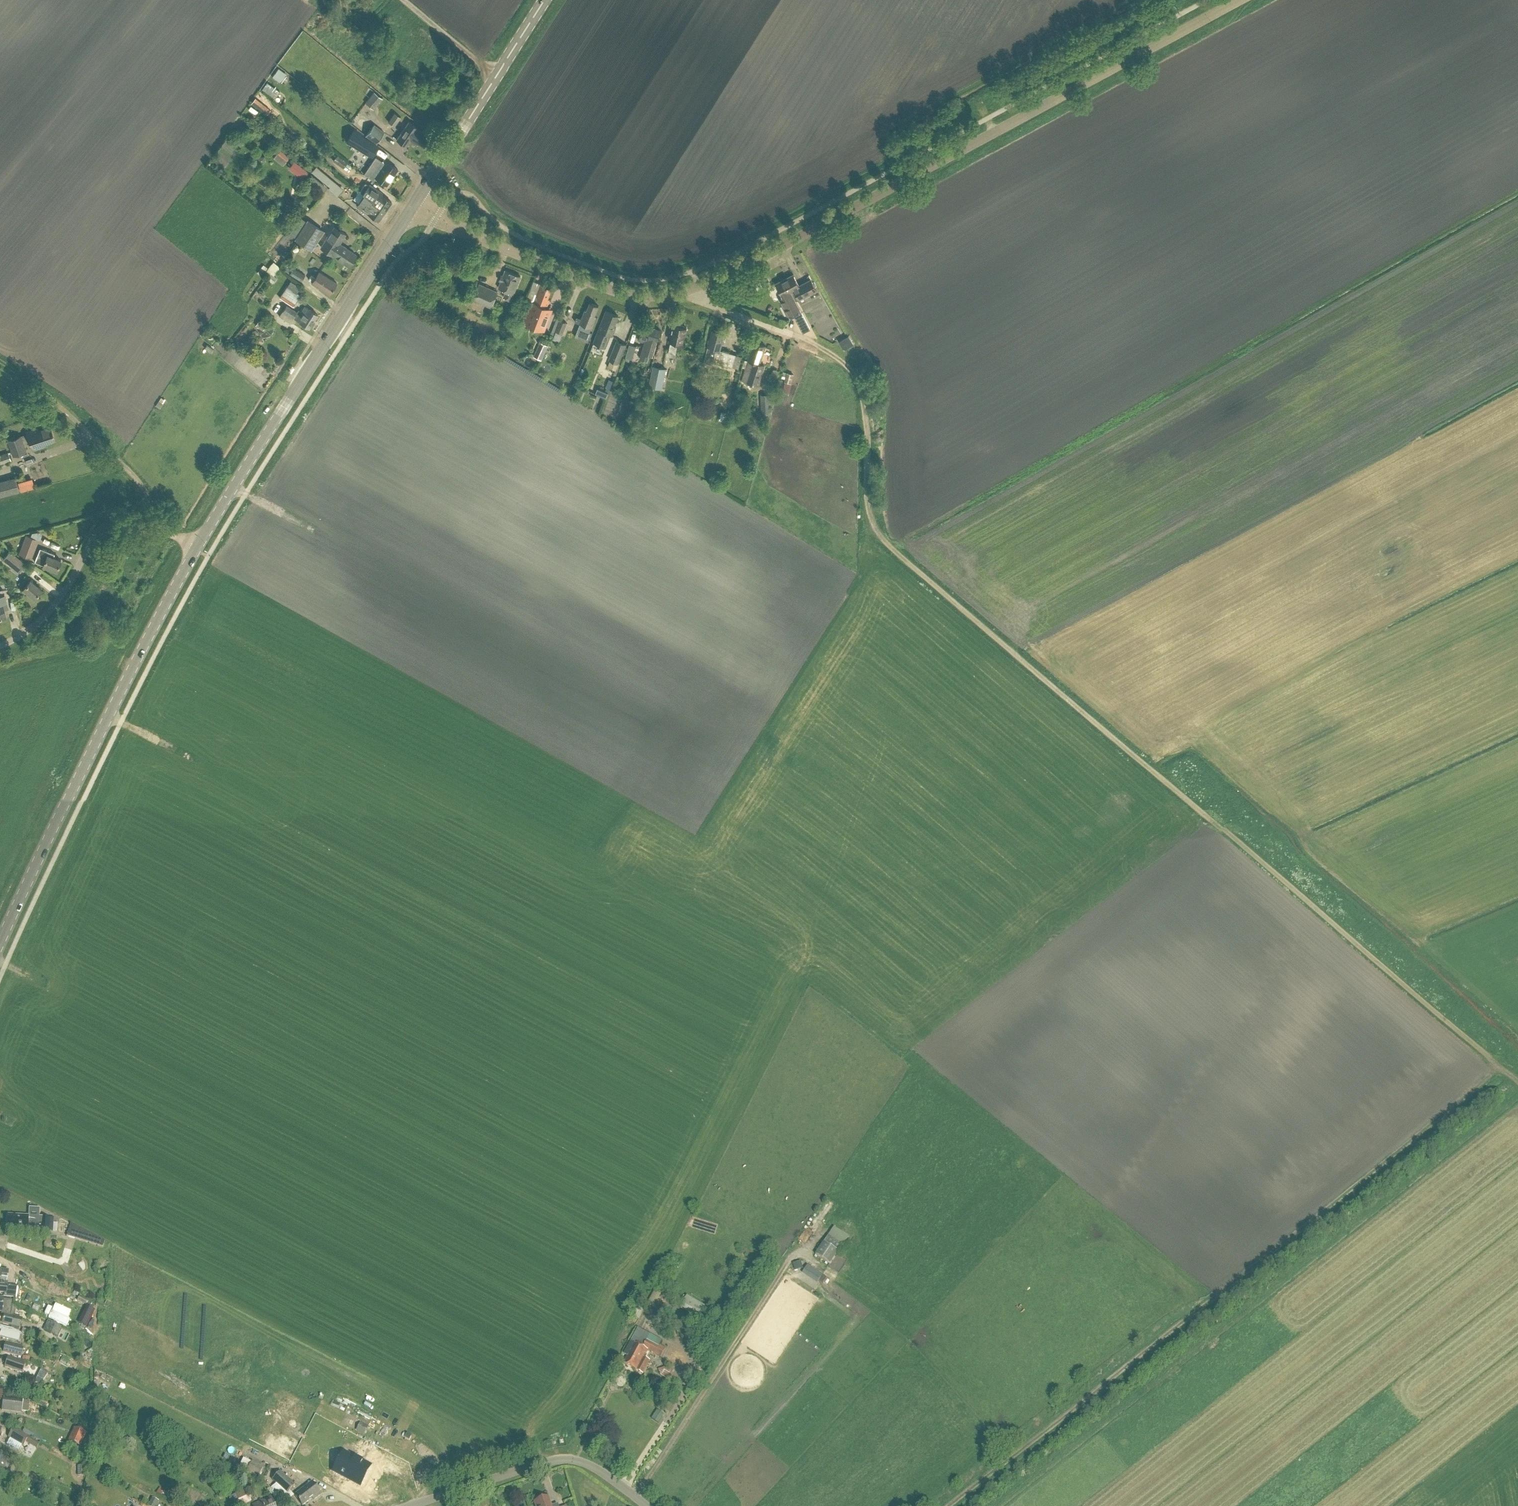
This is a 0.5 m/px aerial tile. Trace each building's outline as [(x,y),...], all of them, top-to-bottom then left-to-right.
[(273,75),(281,81),(287,73),(279,67),(273,75)] [(374,106),(382,97),(359,78),(351,87),(374,106)] [(275,97),(280,90),(267,81),(262,88),(275,97)] [(253,102),(251,106),(258,111),(261,108),(253,102)] [(328,109),(338,119),(342,114),(332,105),(328,109)] [(395,125),(401,116),(394,112),(388,121),(395,125)] [(425,135),(426,133),(408,121),(396,139),(406,145),(409,139),(416,143),(417,141),(426,148),(432,140),(425,135)] [(376,142),(385,131),(374,123),(366,135),(376,142)] [(346,141),(363,151),(368,143),(361,139),(364,136),(353,129),(346,141)] [(280,149),(277,153),(286,160),(289,156),(280,149)] [(337,154),(333,160),(343,167),(348,161),(337,154)] [(387,184),(398,168),(384,159),(383,161),(375,156),(364,173),(372,178),(374,175),(387,184)] [(334,181),(316,166),(312,171),(330,186),(334,181)] [(301,167),(296,174),(303,180),(309,172),(301,167)] [(373,202),(385,210),(391,201),(374,190),(375,189),(370,185),(366,182),(360,190),(359,189),(359,190),(364,194),(363,194),(373,202)] [(378,220),(385,210),(373,202),(363,194),(358,202),(357,203),(367,210),(366,211),(378,220)] [(312,249),(324,231),(308,220),(296,238),(312,249)] [(349,264),(356,253),(340,243),(346,233),(334,226),(321,246),(349,264)] [(269,268),(276,273),(283,264),(276,259),(269,268)] [(301,280),(305,274),(294,266),(289,273),(301,280)] [(335,281),(317,270),(314,276),(311,274),(308,278),(311,280),(310,282),(329,293),(335,281)] [(521,276),(506,270),(504,275),(502,275),(500,279),(502,280),(499,287),(507,290),(504,297),(511,299),(521,276)] [(786,278),(798,299),(817,290),(813,280),(800,286),(794,274),(786,278)] [(797,300),(798,299),(786,278),(777,282),(784,296),(780,298),(791,318),(803,312),(797,300)] [(293,306),(300,294),(297,292),(300,287),(290,280),(279,297),(293,306)] [(492,306),(499,291),(480,282),(479,284),(475,294),(473,298),(492,306)] [(534,301),(532,300),(524,321),(545,329),(553,308),(547,306),(550,299),(548,297),(552,287),(543,284),(542,287),(540,286),(534,301)] [(595,315),(599,305),(590,302),(588,309),(586,309),(582,318),(577,316),(575,321),(581,323),(579,328),(581,328),(578,337),(589,341),(592,332),(591,332),(597,316),(595,315)] [(297,310),(287,305),(283,312),(294,318),(310,327),(318,313),(304,305),(301,311),(297,309),(297,310)] [(613,335),(616,326),(615,326),(619,315),(607,311),(594,342),(605,346),(610,333),(613,335)] [(563,333),(567,322),(560,319),(556,330),(563,333)] [(686,326),(674,324),(671,339),(669,351),(676,353),(678,341),(683,342),(686,326)] [(656,345),(661,330),(644,325),(640,340),(647,342),(644,353),(653,355),(656,345)] [(721,349),(725,334),(713,330),(707,349),(708,349),(704,361),(712,363),(712,361),(733,367),(736,354),(721,349)] [(844,349),(854,343),(849,334),(839,340),(844,349)] [(619,362),(627,343),(617,339),(609,358),(619,362)] [(765,365),(760,363),(766,346),(755,342),(749,360),(754,362),(747,381),(758,384),(765,365)] [(633,358),(637,345),(630,343),(626,356),(633,358)] [(537,348),(534,355),(542,359),(545,352),(537,348)] [(663,387),(667,368),(653,365),(649,384),(663,387)] [(794,374),(787,372),(785,381),(792,383),(794,374)] [(606,397),(609,391),(598,387),(596,393),(606,397)] [(762,411),(770,411),(770,394),(761,394),(762,411)] [(33,449),(45,445),(44,443),(54,439),(49,423),(26,431),(33,449)] [(13,455),(27,450),(21,434),(7,439),(13,455)] [(11,459),(9,451),(0,454),(0,463),(11,459)] [(20,479),(23,489),(38,484),(35,474),(20,479)] [(0,481),(0,495),(19,490),(15,477),(0,481)] [(26,534),(18,555),(29,559),(37,538),(26,534)] [(132,546),(129,544),(126,542),(120,553),(127,556),(132,546)] [(56,552),(39,545),(32,563),(57,574),(62,560),(54,557),(56,552)] [(3,558),(11,565),(18,570),(21,567),(25,562),(9,550),(3,558)] [(29,579),(26,576),(19,584),(23,587),(34,597),(41,588),(30,579),(29,579)] [(40,1231),(41,1219),(38,1219),(8,1217),(8,1219),(7,1220),(7,1224),(8,1225),(8,1227),(18,1227),(18,1230),(28,1230),(28,1228),(34,1228),(34,1232),(40,1232),(40,1231)] [(40,1231),(48,1232),(49,1219),(41,1219),(40,1231)] [(103,1249),(105,1242),(71,1224),(67,1237),(103,1249)] [(830,1266),(843,1247),(828,1237),(816,1256),(830,1266)] [(804,1273),(819,1283),(823,1277),(808,1267),(804,1273)] [(15,1289),(5,1287),(6,1285),(5,1285),(7,1272),(0,1271),(0,1295),(2,1295),(1,1299),(13,1301),(15,1289)] [(639,1320),(648,1302),(639,1297),(629,1316),(639,1320)] [(680,1309),(699,1321),(707,1309),(687,1297),(680,1309)] [(88,1302),(80,1298),(77,1302),(86,1306),(88,1302)] [(3,1300),(1,1314),(1,1316),(4,1316),(10,1317),(12,1302),(3,1300)] [(86,1307),(83,1313),(91,1317),(94,1311),(86,1307)] [(20,1330),(23,1320),(10,1317),(4,1316),(2,1325),(20,1330)] [(18,1344),(21,1336),(12,1331),(0,1328),(0,1339),(18,1344)] [(649,1341),(644,1350),(632,1343),(625,1356),(628,1357),(624,1365),(637,1372),(648,1352),(661,1359),(666,1350),(649,1341)] [(22,1358),(24,1349),(6,1344),(3,1354),(22,1358)] [(25,1364),(7,1358),(4,1368),(22,1374),(25,1364)] [(21,1414),(23,1400),(3,1397),(2,1412),(21,1414)] [(297,1432),(306,1435),(308,1428),(300,1425),(297,1432)] [(40,1444),(14,1429),(8,1438),(24,1447),(26,1444),(37,1450),(40,1444)] [(74,1430),(68,1442),(80,1448),(86,1435),(74,1430)] [(318,1460),(321,1456),(313,1451),(311,1455),(318,1460)] [(359,1488),(369,1469),(341,1454),(331,1474),(359,1488)] [(258,1479),(264,1468),(252,1462),(247,1473),(258,1479)] [(287,1495),(295,1486),(285,1477),(280,1473),(272,1481),(287,1495)] [(410,1482),(391,1488),(393,1496),(412,1491),(410,1482)] [(320,1496),(311,1483),(294,1496),(302,1505),(303,1505),(311,1500),(312,1502),(320,1496)] [(45,1497),(49,1490),(39,1485),(36,1492),(45,1497)] [(251,1503),(248,1497),(245,1489),(241,1491),(242,1492),(235,1495),(238,1501),(240,1505),(244,1505),(251,1503)]
